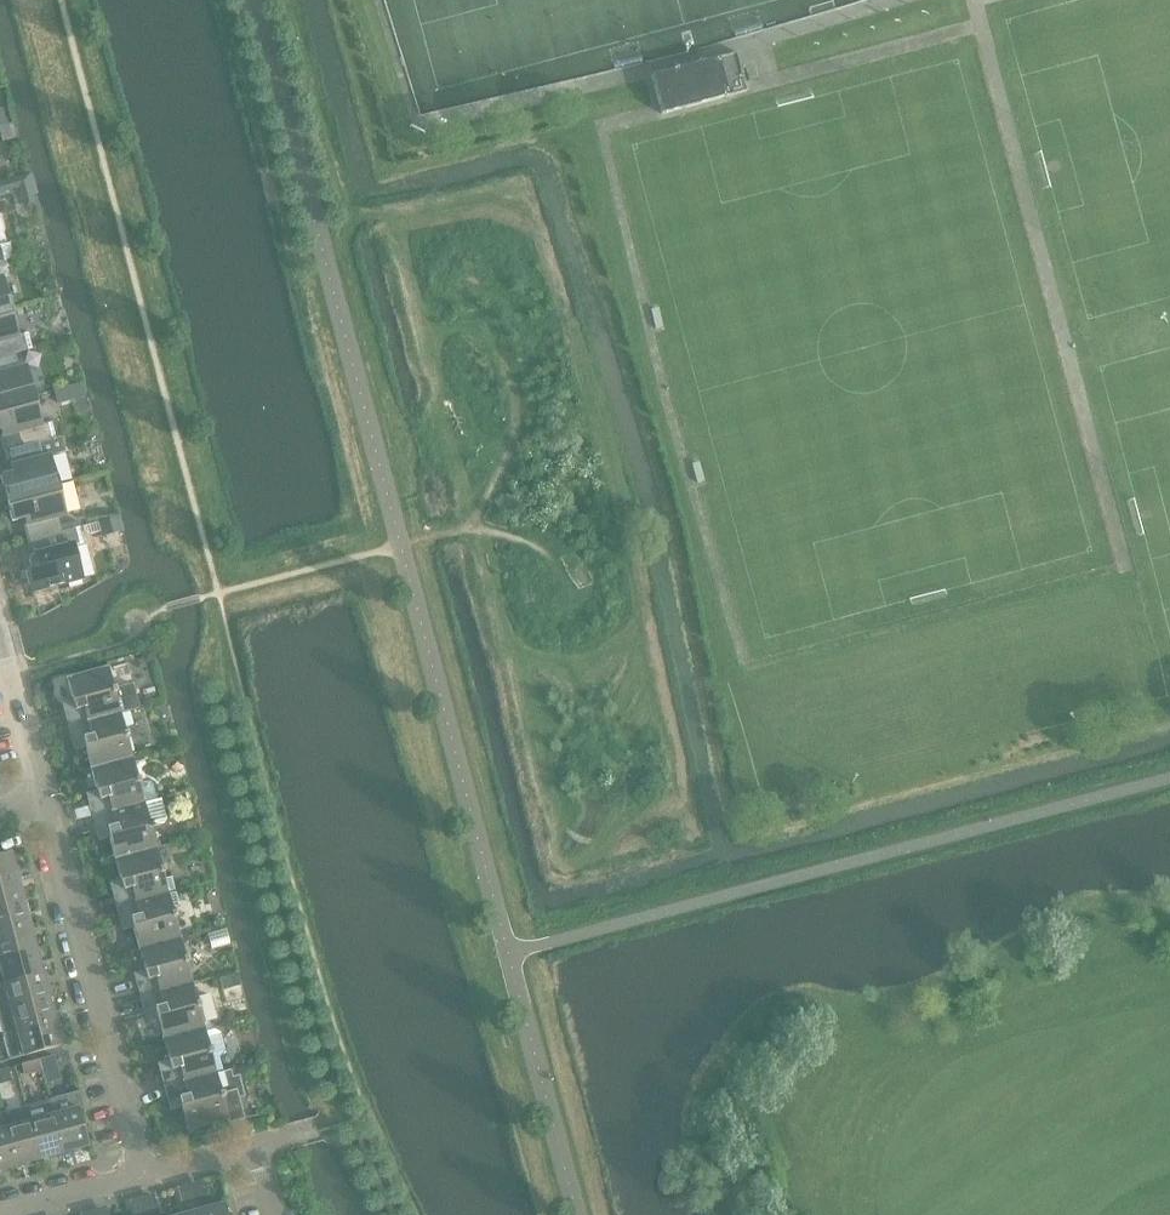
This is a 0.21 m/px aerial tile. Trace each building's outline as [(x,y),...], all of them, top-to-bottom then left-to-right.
[(739,53),(654,76),(664,115),(750,91),(739,53)] [(2,140),(16,137),(13,123),(9,124),(0,126),(0,133),(2,140)] [(0,182),(0,192),(33,184),(30,174),(0,182)] [(33,196),(22,199),(24,205),(30,208),(36,206),(33,196)] [(9,260),(9,258),(5,244),(0,245),(0,262),(9,260)] [(12,306),(4,276),(0,277),(0,309),(12,306)] [(663,323),(658,305),(650,308),(655,325),(663,323)] [(12,306),(0,309),(0,357),(12,354),(15,353),(33,349),(32,347),(32,348),(28,333),(20,335),(12,306)] [(15,353),(12,354),(0,357),(0,405),(35,395),(28,365),(19,368),(15,353)] [(35,395),(0,405),(0,428),(1,428),(7,451),(39,442),(56,438),(56,437),(52,422),(43,424),(35,395)] [(43,457),(39,442),(7,451),(13,473),(2,476),(8,498),(59,484),(51,455),(43,457)] [(704,477),(699,460),(691,462),(696,479),(704,477)] [(67,514),(59,484),(8,498),(13,520),(24,517),(30,540),(63,531),(73,528),(71,521),(61,524),(59,517),(67,514)] [(123,530),(119,514),(83,524),(84,529),(89,533),(99,531),(101,536),(123,530)] [(73,528),(63,531),(30,540),(38,568),(27,571),(33,592),(84,578),(75,545),(84,542),(80,528),(80,526),(73,528)] [(77,710),(80,723),(128,711),(128,710),(140,707),(134,682),(115,687),(110,667),(68,677),(74,700),(63,703),(66,713),(77,710)] [(132,725),(128,711),(80,723),(84,737),(73,740),(75,750),(87,747),(92,768),(134,757),(126,727),(132,725)] [(98,790),(87,793),(89,803),(101,800),(104,813),(146,802),(157,800),(152,783),(148,781),(140,783),(134,757),(92,768),(98,790)] [(172,767),(176,773),(183,769),(178,762),(172,767)] [(111,837),(116,859),(157,848),(152,827),(164,824),(167,818),(161,799),(146,802),(104,813),(108,827),(97,830),(99,840),(111,837)] [(166,878),(157,848),(116,859),(122,880),(111,883),(113,893),(124,890),(128,903),(176,891),(172,876),(166,878)] [(20,877),(18,871),(16,871),(11,852),(0,855),(0,882),(20,877)] [(20,877),(0,882),(0,907),(24,901),(19,883),(21,882),(20,877)] [(180,905),(176,891),(128,903),(132,917),(120,920),(123,930),(134,927),(140,948),(188,936),(187,931),(179,931),(173,907),(180,905)] [(24,901),(0,907),(0,933),(33,924),(31,919),(29,919),(24,901)] [(37,949),(32,931),(34,930),(33,924),(0,933),(0,959),(37,949)] [(148,980),(152,993),(193,983),(183,944),(189,939),(188,936),(140,948),(146,970),(134,973),(137,983),(148,980)] [(45,972),(44,967),(42,967),(37,949),(0,959),(0,965),(2,973),(0,973),(0,984),(45,972)] [(45,972),(0,984),(0,1010),(50,997),(45,978),(47,978),(45,972)] [(158,1017),(164,1039),(211,1026),(210,1020),(213,1020),(217,1014),(212,996),(206,994),(197,996),(193,983),(152,993),(156,1007),(144,1010),(147,1020),(158,1017)] [(50,997),(0,1010),(0,1023),(3,1035),(58,1020),(57,1014),(55,1015),(50,997)] [(60,1026),(58,1020),(3,1035),(10,1059),(63,1045),(58,1026),(60,1026)] [(172,1070),(176,1084),(224,1071),(220,1057),(225,1049),(221,1032),(214,1028),(212,1029),(211,1026),(164,1039),(169,1060),(158,1063),(161,1073),(172,1070)] [(53,1055),(39,1059),(42,1070),(42,1072),(43,1071),(45,1077),(58,1074),(53,1055)] [(24,1075),(42,1070),(39,1059),(21,1064),(24,1075)] [(0,1070),(0,1084),(12,1080),(8,1067),(0,1070)] [(188,1130),(227,1119),(229,1123),(238,1121),(246,1119),(240,1098),(246,1096),(241,1074),(234,1076),(232,1069),(224,1071),(176,1084),(179,1097),(168,1100),(171,1110),(182,1107),(188,1130)] [(79,1092),(50,1100),(65,1155),(71,1153),(70,1151),(89,1146),(79,1109),(83,1108),(79,1092)] [(59,1156),(65,1155),(50,1100),(26,1106),(40,1159),(58,1154),(59,1156)] [(22,1164),(40,1159),(26,1106),(2,1113),(17,1168),(23,1166),(22,1164)] [(17,1168),(2,1113),(0,1113),(0,1170),(11,1167),(11,1169),(17,1168)] [(110,1204),(85,1210),(86,1214),(112,1214),(110,1204)] [(196,1209),(198,1214),(227,1214),(224,1204),(203,1209),(202,1207),(196,1209)]
